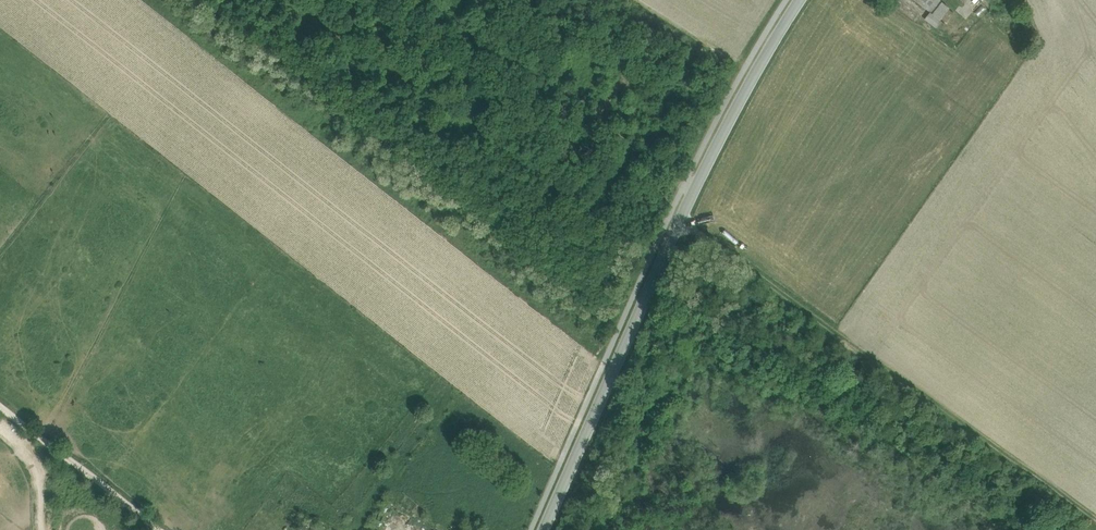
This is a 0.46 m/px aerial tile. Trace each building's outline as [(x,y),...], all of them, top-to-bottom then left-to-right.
[(901,0),(937,28),(942,21),(946,24),(954,12),(940,0),(901,0)] [(965,2),(974,10),(982,0),(966,0),(965,2)]
